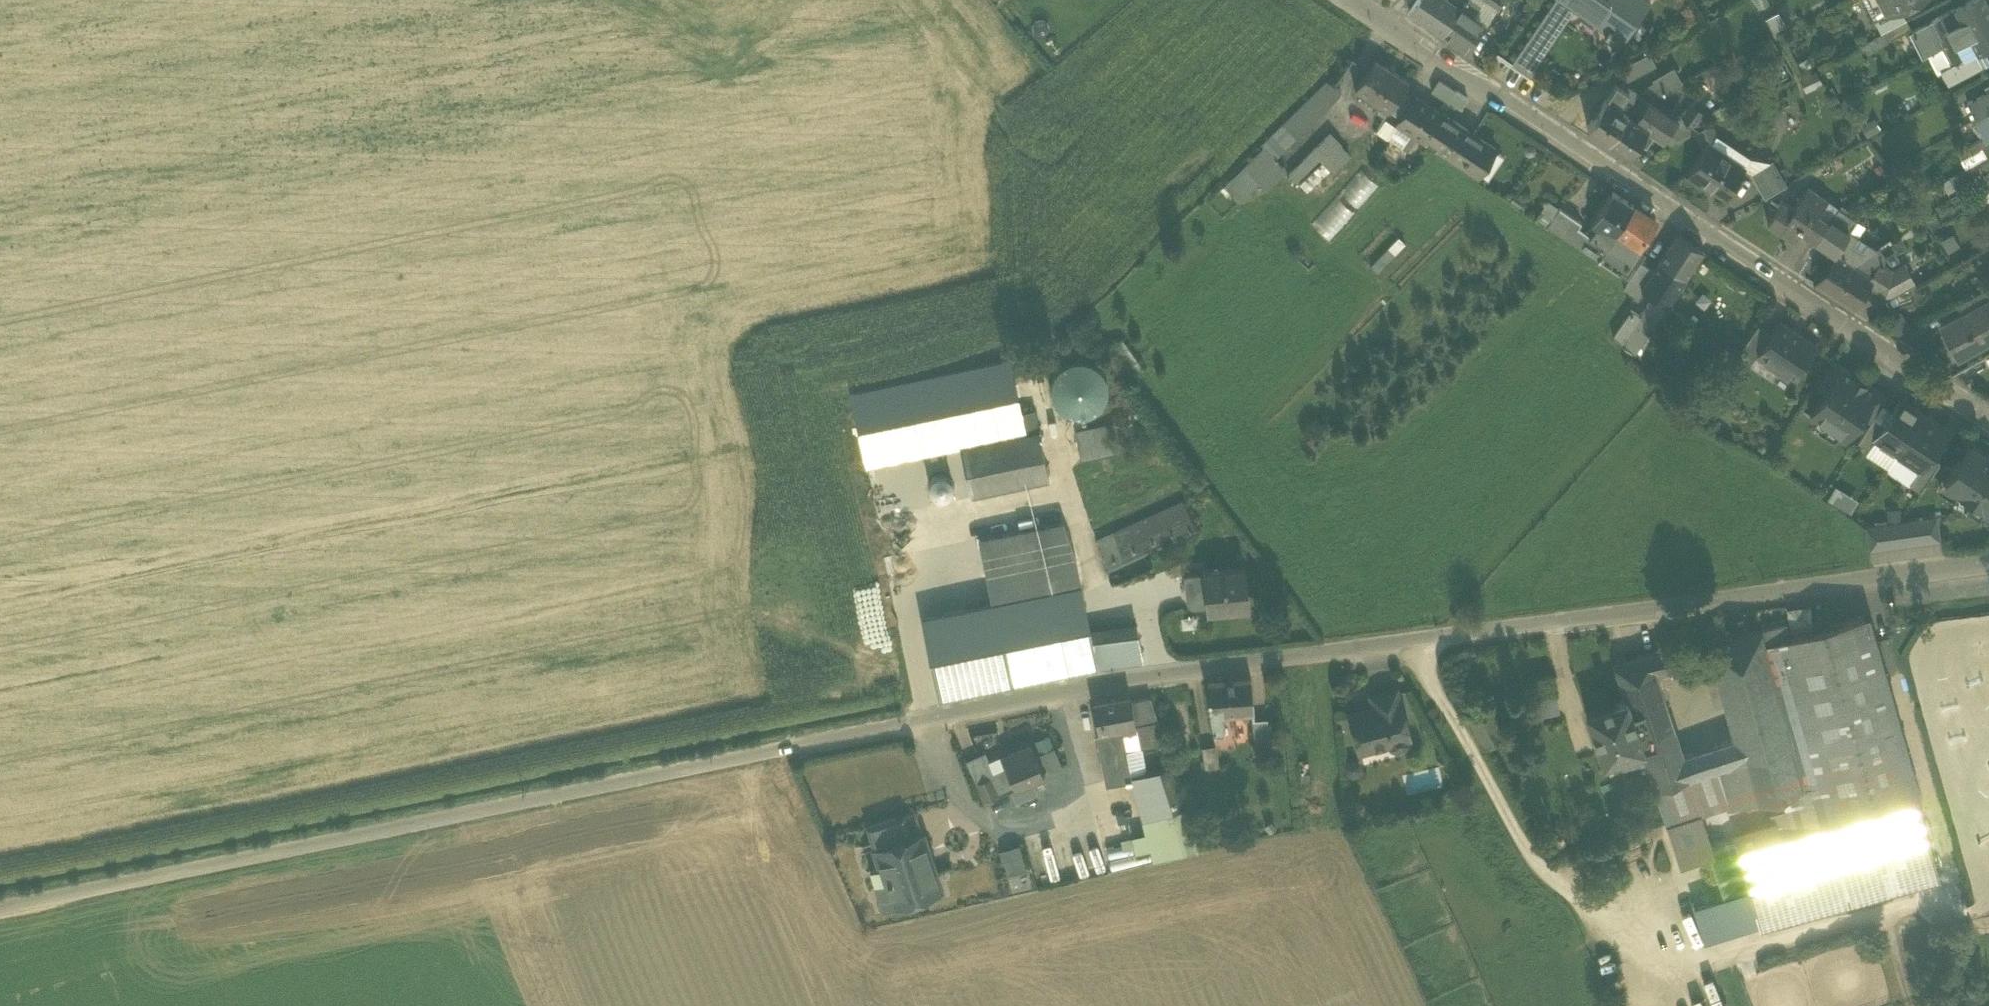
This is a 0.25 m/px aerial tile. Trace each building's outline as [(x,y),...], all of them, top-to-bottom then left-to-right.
[(1442,33),(1460,6),(1451,0),(1416,0),(1409,10),(1442,33)] [(1460,6),(1486,23),(1497,7),(1487,0),(1465,0),(1460,6)] [(1512,61),(1530,73),(1575,6),(1623,38),(1648,0),(1554,0),(1512,61)] [(1878,17),(1886,12),(1880,0),(1869,0),(1878,17)] [(1886,12),(1886,13),(1900,6),(1911,0),(1880,0),(1886,12)] [(1955,7),(1978,50),(1988,44),(1988,7),(1985,0),(1968,0),(1955,7)] [(1468,49),(1486,23),(1460,6),(1442,33),(1468,49)] [(1911,27),(1905,17),(1900,6),(1886,13),(1886,12),(1878,17),(1874,18),(1880,30),(1881,29),(1883,32),(1886,40),(1911,27)] [(1955,7),(1929,21),(1942,46),(1951,65),(1975,52),(1978,50),(1955,7)] [(1786,25),(1779,10),(1765,17),(1772,32),(1786,25)] [(1927,53),(1942,46),(1929,21),(1911,31),(1924,55),(1927,53)] [(1886,40),(1883,32),(1860,44),(1866,54),(1888,42),(1886,40)] [(1942,46),(1927,53),(1937,73),(1941,70),(1951,65),(1942,46)] [(1941,70),(1947,80),(1957,75),(1980,63),(1975,52),(1951,65),(1941,70)] [(1620,68),(1625,79),(1649,66),(1643,55),(1620,68)] [(1355,88),(1388,110),(1389,108),(1402,88),(1408,80),(1375,58),(1355,88)] [(1651,77),(1654,82),(1668,74),(1675,85),(1683,81),(1674,65),(1651,77)] [(1988,73),(1963,87),(1969,96),(1988,86),(1988,74),(1988,73)] [(1645,87),(1653,97),(1675,85),(1668,74),(1654,82),(1645,87)] [(1431,88),(1449,100),(1457,88),(1439,77),(1431,88)] [(1261,143),(1263,146),(1273,155),(1340,89),(1334,84),(1326,79),(1261,143)] [(1587,125),(1607,138),(1626,110),(1616,104),(1626,88),(1625,87),(1616,81),(1606,97),(1587,125)] [(1628,82),(1625,87),(1626,88),(1616,104),(1626,110),(1639,89),(1628,82)] [(1389,108),(1400,116),(1414,96),(1402,88),(1389,108)] [(1476,100),(1457,88),(1449,100),(1468,112),(1476,100)] [(1397,121),(1423,139),(1441,112),(1415,94),(1414,96),(1400,116),(1397,121)] [(1635,116),(1626,110),(1607,138),(1629,152),(1641,134),(1649,139),(1656,130),(1665,115),(1656,109),(1659,105),(1643,94),(1635,107),(1637,108),(1635,116)] [(1976,118),(1988,112),(1988,107),(1985,100),(1982,94),(1967,102),(1976,118)] [(1691,102),(1682,115),(1697,125),(1706,111),(1691,102)] [(1659,132),(1674,141),(1700,127),(1697,125),(1682,115),(1673,110),(1669,118),(1659,132)] [(1467,129),(1441,112),(1423,139),(1449,156),(1449,155),(1478,174),(1495,148),(1467,129)] [(1976,118),(1985,136),(1988,134),(1988,112),(1976,118)] [(1669,118),(1665,115),(1656,130),(1659,132),(1669,118)] [(1874,117),(1861,125),(1868,136),(1881,128),(1874,117)] [(1717,133),(1711,141),(1746,164),(1752,156),(1717,133)] [(1330,169),(1332,171),(1349,155),(1328,134),(1313,149),(1319,157),(1322,160),(1330,169)] [(1985,136),(1959,150),(1967,165),(1973,178),(1984,173),(1988,170),(1988,134),(1985,136)] [(1705,179),(1727,193),(1745,167),(1746,164),(1711,141),(1709,140),(1688,172),(1703,182),(1705,179)] [(1263,146),(1244,166),(1256,179),(1265,188),(1285,168),(1273,155),(1263,146)] [(1289,172),(1296,179),(1319,157),(1313,149),(1289,172)] [(1770,161),(1752,156),(1746,164),(1745,167),(1751,171),(1770,161)] [(1751,171),(1765,195),(1787,183),(1773,159),(1770,161),(1751,171)] [(1298,182),(1307,191),(1330,169),(1322,160),(1298,182)] [(1238,196),(1256,179),(1244,166),(1226,184),(1238,196)] [(1329,237),(1380,183),(1362,167),(1312,221),(1329,237)] [(1971,180),(1963,167),(1949,175),(1956,188),(1971,180)] [(1767,222),(1793,238),(1799,229),(1805,233),(1819,212),(1828,198),(1808,185),(1794,207),(1782,199),(1767,222)] [(1606,245),(1607,243),(1633,204),(1612,190),(1592,221),(1596,224),(1589,234),(1606,245)] [(1838,205),(1828,198),(1819,212),(1828,219),(1838,206),(1838,205)] [(1654,217),(1633,204),(1607,243),(1619,250),(1624,242),(1634,249),(1654,217)] [(1547,225),(1568,239),(1577,225),(1578,226),(1581,221),(1559,206),(1547,225)] [(1815,239),(1834,252),(1835,251),(1854,262),(1876,247),(1850,229),(1857,219),(1838,206),(1828,219),(1815,239)] [(1922,216),(1932,229),(1942,224),(1935,210),(1922,216)] [(1805,233),(1815,239),(1828,219),(1819,212),(1805,233)] [(1568,239),(1597,258),(1606,245),(1589,234),(1578,226),(1577,225),(1568,239)] [(1952,231),(1939,239),(1948,252),(1960,244),(1952,231)] [(1666,303),(1667,304),(1702,249),(1677,232),(1654,268),(1641,287),(1653,295),(1666,303)] [(1607,243),(1606,245),(1597,258),(1628,279),(1638,263),(1640,260),(1636,257),(1634,260),(1619,250),(1607,243)] [(1879,245),(1876,247),(1854,262),(1870,273),(1871,271),(1873,272),(1880,262),(1883,264),(1885,261),(1885,253),(1879,245)] [(1870,273),(1854,262),(1835,251),(1834,252),(1814,282),(1833,295),(1852,308),(1868,283),(1876,289),(1885,282),(1891,270),(1883,264),(1880,262),(1873,272),(1871,271),(1870,273)] [(1628,279),(1641,287),(1654,268),(1641,260),(1640,260),(1638,263),(1628,279)] [(1876,289),(1882,299),(1913,282),(1903,263),(1891,270),(1885,282),(1876,289)] [(1977,305),(1988,298),(1988,285),(1971,295),(1977,305)] [(1621,343),(1634,351),(1666,303),(1653,295),(1636,320),(1624,312),(1609,335),(1621,343)] [(1956,303),(1961,313),(1977,305),(1971,295),(1956,303)] [(1964,351),(1988,338),(1988,298),(1977,305),(1961,313),(1941,324),(1951,343),(1958,339),(1964,351)] [(1885,318),(1894,334),(1910,325),(1902,309),(1885,318)] [(1757,353),(1794,377),(1816,342),(1780,319),(1771,332),(1757,353)] [(1737,354),(1751,362),(1757,353),(1771,332),(1758,324),(1737,354)] [(1090,351),(1078,348),(1065,350),(1055,358),(1049,369),(1049,382),(1054,394),(1063,402),(1076,405),(1088,403),(1099,396),(1105,384),(1105,371),(1100,360),(1090,351)] [(1018,434),(1024,433),(1020,412),(1009,361),(1009,359),(851,393),(867,464),(1017,431),(1018,434)] [(1817,384),(1827,390),(1841,369),(1853,376),(1855,373),(1833,359),(1817,384)] [(1811,416),(1845,438),(1861,413),(1875,391),(1864,383),(1853,376),(1841,369),(1827,390),(1811,416)] [(1858,439),(1869,446),(1875,438),(1874,437),(1883,422),(1873,416),(1888,394),(1866,380),(1864,383),(1875,391),(1861,413),(1871,419),(1858,439)] [(1875,438),(1897,453),(1923,412),(1900,397),(1883,422),(1874,437),(1875,438)] [(1034,408),(1020,412),(1024,433),(1038,430),(1034,408)] [(1947,428),(1923,412),(1897,453),(1919,467),(1920,468),(1930,453),(1947,428)] [(1118,447),(1113,424),(1076,432),(1081,455),(1118,447)] [(1048,476),(1038,430),(1024,433),(1018,434),(960,447),(970,493),(1048,476)] [(1897,453),(1875,438),(1869,446),(1866,451),(1888,466),(1897,453)] [(1988,511),(1988,455),(1970,443),(1961,456),(1959,454),(1951,467),(1953,468),(1945,481),(1956,489),(1952,496),(1979,513),(1983,507),(1988,511)] [(1919,467),(1897,453),(1888,466),(1886,468),(1909,483),(1910,482),(1919,467)] [(1910,482),(1921,489),(1940,459),(1930,453),(1920,468),(1919,467),(1910,482)] [(951,492),(953,482),(948,474),(939,472),(930,477),(928,486),(933,495),(943,497),(951,492)] [(1833,484),(1827,499),(1852,508),(1858,493),(1833,484)] [(1096,540),(1106,570),(1117,566),(1197,530),(1183,501),(1096,540)] [(1866,525),(1869,549),(1941,539),(1937,515),(1901,520),(1866,525)] [(981,538),(988,576),(1074,556),(1064,527),(1062,521),(981,538)] [(1080,585),(1074,556),(988,576),(994,603),(1080,585)] [(1204,572),(1206,599),(1207,609),(1249,606),(1245,568),(1204,572)] [(1194,600),(1206,599),(1204,572),(1186,574),(1187,586),(1192,586),(1194,600)] [(1081,586),(1080,585),(994,603),(923,618),(939,696),(1095,664),(1097,663),(1096,662),(1090,633),(1080,586),(1081,586)] [(1864,615),(1790,636),(1763,644),(1803,786),(1823,780),(1835,822),(1916,799),(1864,615)] [(1759,629),(1763,644),(1790,636),(1786,621),(1759,629)] [(1095,664),(1096,667),(1144,661),(1137,626),(1090,633),(1096,662),(1097,663),(1095,664)] [(1781,793),(1803,786),(1763,644),(1759,629),(1758,627),(1707,639),(1712,659),(1714,659),(1736,738),(1743,760),(1754,801),(1757,800),(1781,793)] [(1707,639),(1678,646),(1683,666),(1712,659),(1707,639)] [(1661,671),(1683,666),(1678,646),(1655,651),(1661,671)] [(1655,789),(1691,777),(1683,755),(1655,673),(1661,671),(1655,651),(1611,662),(1624,699),(1627,698),(1643,748),(1642,749),(1655,789)] [(1529,681),(1532,695),(1556,690),(1552,676),(1529,681)] [(1208,682),(1211,717),(1223,716),(1233,715),(1253,714),(1251,678),(1208,682)] [(1350,715),(1360,752),(1391,743),(1392,747),(1398,750),(1405,748),(1409,742),(1408,739),(1409,739),(1396,690),(1372,697),(1376,708),(1350,715)] [(1093,703),(1098,730),(1098,732),(1122,727),(1122,728),(1136,725),(1136,724),(1132,701),(1130,695),(1093,702),(1093,703)] [(1132,701),(1136,724),(1157,720),(1151,697),(1132,701)] [(1586,712),(1603,762),(1642,749),(1643,748),(1627,698),(1624,699),(1586,712)] [(1233,715),(1223,716),(1224,730),(1234,730),(1233,715)] [(1214,731),(1224,730),(1223,716),(1211,717),(1214,731)] [(1122,728),(1127,751),(1164,743),(1157,720),(1136,724),(1136,725),(1122,728)] [(1127,751),(1122,728),(1122,727),(1098,732),(1098,730),(1096,731),(1106,782),(1132,777),(1127,751)] [(1256,728),(1258,754),(1269,753),(1268,727),(1256,728)] [(1217,744),(1217,745),(1235,744),(1234,730),(1224,730),(1214,731),(1217,744)] [(1736,738),(1683,755),(1691,777),(1718,768),(1743,760),(1736,738)] [(1002,755),(1007,768),(1015,786),(1044,773),(1031,743),(1002,755)] [(964,755),(974,773),(995,762),(986,744),(964,755)] [(1202,747),(1207,769),(1221,766),(1217,745),(1217,744),(1205,747),(1202,747)] [(1743,760),(1718,768),(1728,803),(1729,808),(1746,803),(1754,801),(1743,760)] [(1000,772),(995,762),(974,773),(979,783),(993,776),(1000,772)] [(1199,852),(1190,825),(1171,767),(1132,777),(1147,835),(1151,849),(1154,862),(1199,852)] [(1000,772),(993,776),(1000,794),(1015,786),(1007,768),(1000,772)] [(1655,789),(1666,821),(1687,814),(1688,816),(1701,812),(1728,803),(1718,768),(1691,777),(1655,789)] [(986,801),(1000,794),(993,776),(979,783),(986,801)] [(1778,838),(1835,822),(1823,780),(1803,786),(1781,793),(1786,809),(1771,813),(1778,838)] [(1938,877),(1916,799),(1835,822),(1778,838),(1771,840),(1767,824),(1734,834),(1760,925),(1761,928),(1938,877)] [(1746,803),(1747,809),(1759,805),(1757,800),(1754,801),(1746,803)] [(1706,827),(1701,812),(1688,816),(1687,814),(1666,821),(1672,840),(1706,827)] [(866,825),(874,849),(904,839),(896,815),(866,825)] [(1706,827),(1672,840),(1681,866),(1709,856),(1724,898),(1694,908),(1705,942),(1760,925),(1734,834),(1711,841),(1706,827)] [(887,882),(893,902),(920,894),(920,896),(939,890),(934,873),(936,873),(923,833),(904,839),(874,849),(880,867),(870,870),(875,886),(885,882),(885,883),(887,882)] [(1135,853),(1151,849),(1147,835),(1132,838),(1135,853)] [(1001,847),(1011,888),(1021,885),(1020,885),(1031,882),(1029,873),(1027,873),(1020,843),(1001,847)] [(885,882),(875,886),(882,908),(894,904),(893,902),(887,882),(885,883),(885,882)]
